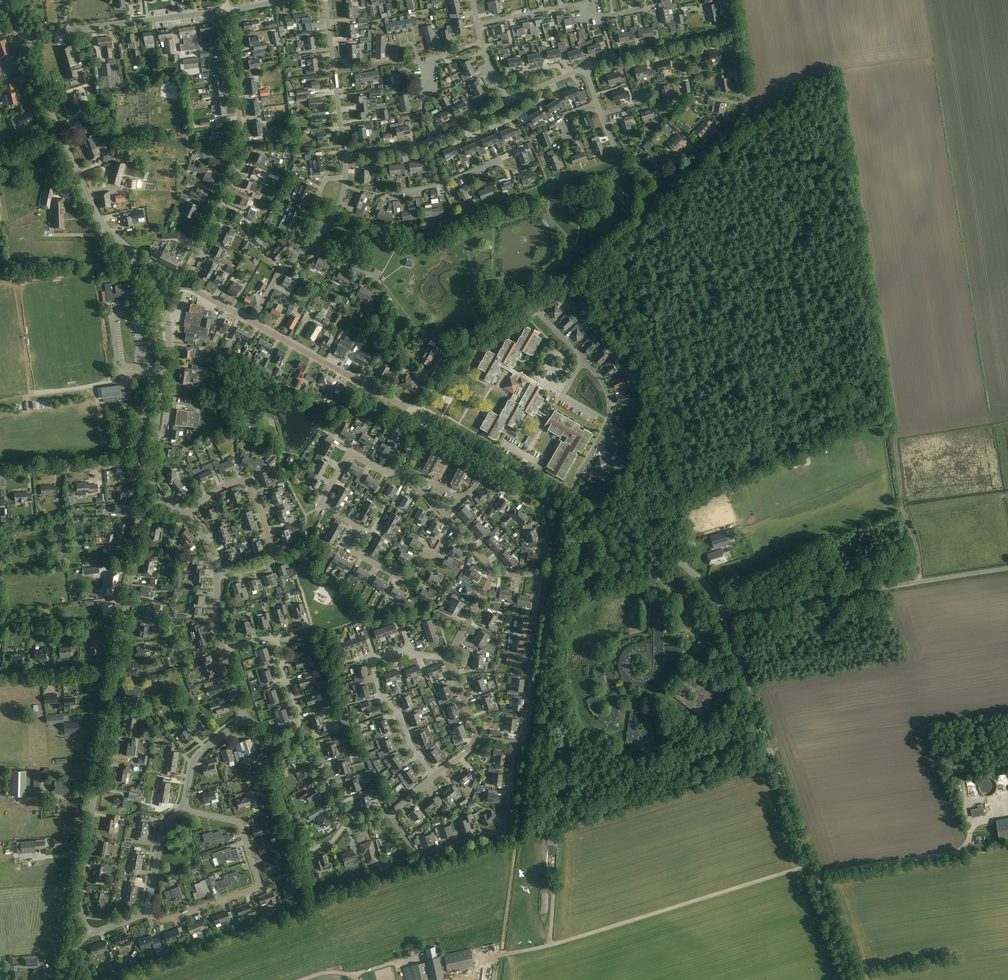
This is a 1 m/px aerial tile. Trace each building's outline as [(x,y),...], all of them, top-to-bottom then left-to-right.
[(140,0),(116,0),(115,1),(116,8),(125,7),(124,2),(134,1),(134,3),(140,2),(140,0)] [(345,11),(353,11),(358,10),(358,7),(353,7),(353,4),(351,4),(350,0),(346,0),(346,4),(344,5),(345,11)] [(459,6),(458,0),(455,0),(450,1),(450,5),(446,6),(447,9),(459,6)] [(492,1),(488,2),(489,11),(493,10),(494,14),(500,13),(498,0),(492,1)] [(672,9),(671,4),(665,5),(665,8),(659,9),(661,16),(670,15),(669,10),(672,9)] [(719,11),(718,4),(706,6),(707,13),(708,13),(710,22),(719,20),(717,11),(719,11)] [(461,12),(459,6),(447,9),(447,12),(452,11),(452,14),(449,14),(450,18),(458,17),(457,13),(461,12)] [(563,15),(565,14),(564,11),(556,13),(558,23),(564,21),(565,26),(563,15)] [(293,24),(296,23),(296,24),(303,24),(303,21),(305,21),(306,31),(312,30),(311,17),(309,17),(308,14),(304,14),(304,13),(293,15),(293,18),(294,18),(294,21),(293,21),(293,24)] [(294,18),(293,18),(291,19),(291,15),(285,16),(285,20),(283,20),(280,20),(281,25),(284,24),(284,26),(287,26),(288,29),(294,29),(293,24),(293,21),(294,21),(294,18)] [(563,16),(563,15),(565,26),(572,24),(571,18),(573,18),(572,15),(563,16)] [(670,15),(661,16),(662,23),(668,22),(669,28),(676,26),(675,21),(671,22),(670,15)] [(408,16),(408,19),(410,27),(418,26),(416,17),(410,18),(410,16),(408,16)] [(544,30),(542,19),(544,19),(543,16),(534,18),(535,22),(532,22),(534,30),(537,29),(536,27),(543,26),(544,30)] [(459,20),(458,17),(450,18),(451,22),(454,21),(455,24),(447,26),(447,29),(463,26),(462,19),(459,20)] [(392,18),(393,22),(395,31),(402,29),(401,20),(396,21),(395,18),(392,18)] [(401,20),(402,29),(410,27),(408,19),(401,20)] [(523,25),(525,35),(525,34),(524,30),(530,28),(528,19),(520,21),(520,24),(522,23),(523,25)] [(544,30),(551,29),(553,29),(552,26),(555,26),(553,19),(551,19),(544,21),(544,19),(542,19),(544,30)] [(260,23),(259,20),(252,22),(252,21),(243,23),(245,30),(253,28),(252,25),(260,23)] [(395,31),(393,22),(385,24),(387,32),(395,31)] [(646,29),(647,38),(655,36),(654,30),(656,30),(655,23),(652,24),(653,27),(646,29)] [(214,30),(213,24),(200,26),(201,35),(205,35),(205,40),(203,41),(204,47),(220,45),(219,39),(218,39),(217,30),(214,30)] [(507,33),(506,33),(505,33),(504,28),(507,27),(507,24),(501,25),(501,27),(494,28),(496,35),(507,33)] [(425,35),(433,33),(431,25),(423,27),(425,35)] [(525,35),(523,25),(514,27),(515,30),(517,29),(518,36),(525,35)] [(196,33),(195,26),(179,28),(180,35),(183,35),(184,44),(180,45),(182,55),(198,53),(196,33)] [(465,32),(463,26),(447,29),(448,32),(456,30),(457,34),(465,32)] [(635,27),(636,34),(639,33),(640,39),(647,38),(646,29),(640,30),(640,26),(635,27)] [(634,34),(636,34),(635,27),(630,28),(631,31),(626,32),(627,41),(635,40),(634,34)] [(172,39),(171,29),(158,31),(159,38),(160,42),(165,41),(166,49),(165,49),(165,54),(175,53),(173,39),(172,39)] [(627,41),(626,32),(621,33),(620,29),(615,30),(616,37),(619,37),(620,43),(627,41)] [(360,38),(360,40),(371,40),(371,30),(368,30),(368,37),(360,38)] [(507,32),(506,33),(507,33),(496,35),(501,34),(503,44),(512,42),(510,30),(507,31),(507,32)] [(153,38),(152,32),(143,33),(144,40),(145,39),(145,44),(152,43),(151,39),(153,38)] [(135,42),(134,33),(127,34),(128,48),(133,47),(134,53),(131,53),(132,59),(139,58),(138,50),(137,50),(136,42),(135,42)] [(427,42),(435,40),(433,33),(425,35),(427,42)] [(377,43),(385,43),(386,36),(377,35),(377,34),(374,34),(374,36),(377,37),(377,42),(377,43)] [(11,54),(4,35),(0,36),(0,58),(11,54)] [(298,45),(314,43),(313,36),(307,37),(307,41),(297,42),(298,45)] [(113,58),(112,54),(110,54),(109,51),(108,51),(107,45),(106,45),(105,41),(104,37),(98,38),(99,47),(104,46),(105,48),(104,48),(106,59),(113,58)] [(110,54),(112,54),(111,49),(114,48),(113,43),(110,44),(109,37),(104,37),(105,41),(106,45),(107,45),(108,51),(109,51),(110,54)] [(253,40),(252,37),(245,38),(247,47),(254,45),(255,50),(271,47),(270,43),(267,43),(266,42),(258,44),(257,40),(253,40)] [(591,40),(592,43),(595,52),(601,50),(600,47),(603,46),(601,37),(591,40)] [(437,48),(435,40),(427,42),(429,50),(437,48)] [(581,42),(584,51),(584,52),(588,51),(589,54),(595,52),(592,43),(593,45),(589,46),(588,41),(582,43),(581,42)] [(385,51),(385,43),(377,43),(377,42),(374,42),(374,44),(377,44),(376,49),(376,51),(385,51)] [(559,49),(553,50),(555,58),(561,57),(560,52),(567,51),(565,42),(558,43),(559,49)] [(581,52),(584,51),(581,42),(578,43),(580,49),(574,51),(576,58),(582,57),(581,52)] [(67,73),(76,70),(75,65),(76,65),(76,64),(82,62),(80,55),(76,56),(77,60),(75,61),(70,46),(59,49),(64,65),(65,65),(67,73)] [(548,59),(555,58),(553,50),(547,51),(546,46),(542,47),(544,55),(547,55),(548,59)] [(540,53),(533,54),(535,62),(541,61),(540,56),(544,55),(542,47),(539,47),(540,53)] [(385,59),(385,51),(376,51),(376,49),(373,49),(373,52),(376,52),(376,59),(385,59)] [(361,51),(361,50),(348,51),(348,58),(351,58),(351,62),(360,61),(359,51),(361,51)] [(523,51),(524,59),(528,59),(529,64),(535,62),(533,54),(527,55),(526,50),(523,51)] [(722,61),(720,50),(709,52),(710,56),(705,57),(706,64),(722,61)] [(520,57),(514,58),(516,66),(522,65),(521,60),(524,59),(523,51),(519,51),(520,57)] [(576,58),(574,51),(567,53),(570,60),(576,58)] [(509,68),(516,66),(514,58),(508,60),(507,54),(503,55),(505,63),(508,63),(509,68)] [(310,66),(310,65),(317,64),(318,63),(317,59),(316,59),(316,58),(312,59),(311,56),(304,57),(306,66),(310,66)] [(251,60),(245,61),(246,69),(253,68),(253,67),(261,66),(259,58),(251,60)] [(213,64),(209,65),(209,67),(222,66),(222,59),(213,60),(213,64)] [(113,63),(112,60),(109,60),(109,63),(98,65),(101,90),(119,88),(116,62),(113,63)] [(462,66),(464,70),(471,66),(468,60),(462,63),(461,60),(453,64),(455,69),(462,66)] [(672,68),(670,60),(666,61),(666,62),(657,64),(659,73),(663,72),(663,70),(672,68)] [(318,70),(317,64),(310,65),(310,66),(310,69),(306,70),(307,75),(314,74),(313,71),(318,70)] [(222,66),(209,67),(210,70),(214,69),(214,74),(223,73),(222,66)] [(474,72),(471,66),(464,70),(465,73),(461,75),(464,80),(469,78),(468,75),(474,72)] [(648,71),(647,67),(640,69),(640,67),(635,68),(637,78),(647,76),(648,78),(654,77),(652,70),(648,71)] [(67,73),(69,79),(72,79),(73,81),(76,80),(76,77),(80,76),(82,83),(89,81),(86,73),(80,74),(80,73),(77,74),(76,70),(67,73)] [(378,70),(370,72),(371,80),(370,81),(370,84),(373,83),(373,80),(379,79),(378,70)] [(370,72),(362,73),(364,82),(362,82),(363,85),(365,84),(365,82),(370,81),(371,80),(370,72)] [(621,76),(620,72),(613,74),(614,74),(608,76),(610,83),(619,80),(620,82),(626,81),(624,75),(621,76)] [(364,82),(362,73),(355,75),(356,83),(355,83),(356,90),(362,89),(361,85),(358,86),(357,83),(362,82),(364,82)] [(666,80),(665,73),(657,75),(658,81),(666,80)] [(393,91),(393,89),(397,88),(396,85),(403,84),(401,74),(393,75),(393,76),(391,76),(392,84),(385,85),(386,92),(393,91)] [(725,79),(725,75),(719,76),(720,82),(721,82),(721,87),(719,88),(719,93),(723,93),(723,92),(731,91),(729,78),(725,79)] [(313,82),(312,78),(306,79),(307,86),(312,85),(312,88),(320,87),(319,81),(313,82)] [(468,85),(470,91),(481,86),(478,80),(475,82),(473,78),(463,83),(465,86),(468,85)] [(213,85),(209,85),(210,88),(223,86),(222,79),(213,80),(213,85)] [(256,79),(247,80),(248,87),(261,86),(260,83),(256,84),(256,79)] [(16,86),(15,83),(5,85),(1,86),(4,95),(7,94),(9,104),(7,105),(8,108),(12,107),(20,105),(19,102),(18,102),(14,87),(16,86)] [(670,87),(669,84),(661,87),(664,99),(664,100),(665,105),(670,103),(669,99),(672,98),(669,88),(670,87)] [(223,86),(210,88),(210,90),(214,90),(215,95),(224,94),(223,86)] [(261,86),(248,87),(248,95),(257,94),(257,89),(261,88),(261,86)] [(481,86),(470,91),(471,94),(474,92),(476,96),(473,97),(474,100),(479,97),(478,95),(483,92),(481,86)] [(570,90),(573,97),(577,95),(580,102),(585,99),(585,100),(588,98),(587,96),(585,92),(582,93),(582,91),(579,93),(576,87),(570,90)] [(625,92),(624,88),(618,90),(612,92),(614,99),(624,97),(625,98),(631,97),(629,91),(625,92)] [(565,105),(570,103),(568,99),(573,97),(570,90),(563,93),(565,99),(562,101),(565,105)] [(83,102),(79,94),(75,95),(75,94),(71,96),(71,97),(67,99),(70,106),(68,107),(71,112),(72,115),(77,113),(75,110),(80,108),(79,104),(83,102)] [(400,104),(409,102),(407,94),(399,96),(399,95),(396,95),(396,98),(399,97),(400,102),(400,104)] [(361,103),(362,107),(368,106),(367,99),(364,100),(363,96),(354,97),(355,103),(361,103)] [(445,96),(440,100),(444,108),(450,104),(445,96)] [(456,101),(461,112),(467,109),(465,104),(467,103),(464,97),(461,98),(463,102),(458,105),(456,101)] [(719,98),(710,97),(708,104),(715,105),(714,112),(724,113),(726,103),(718,102),(719,98)] [(316,99),(316,98),(309,99),(310,106),(312,106),(312,108),(322,106),(321,98),(316,99)] [(557,99),(551,103),(556,109),(561,106),(564,110),(567,108),(565,105),(562,101),(559,103),(557,99)] [(216,105),(212,106),(212,108),(225,107),(224,100),(216,101),(216,105)] [(258,100),(249,101),(250,109),(263,107),(263,104),(259,105),(258,100)] [(456,115),(461,112),(456,101),(453,102),(455,106),(452,108),(456,115)] [(410,110),(409,102),(400,104),(400,102),(397,103),(398,105),(401,105),(402,111),(410,110)] [(545,111),(550,119),(553,117),(550,113),(554,111),(555,113),(557,112),(556,109),(551,103),(546,106),(548,109),(545,111)] [(368,106),(362,107),(362,112),(356,113),(357,119),(366,118),(365,114),(368,114),(368,106)] [(225,107),(212,108),(212,111),(217,110),(217,115),(226,114),(225,107)] [(263,107),(250,109),(251,116),(260,115),(259,110),(263,110),(263,107)] [(440,114),(443,121),(449,118),(446,111),(443,112),(440,108),(438,110),(440,114)] [(654,115),(652,109),(641,112),(644,120),(652,118),(653,121),(659,119),(657,114),(654,115)] [(31,112),(30,110),(27,111),(28,112),(15,118),(20,127),(25,125),(24,124),(36,118),(33,111),(31,112)] [(540,110),(534,113),(539,120),(544,117),(547,121),(550,119),(545,111),(542,113),(540,110)] [(586,114),(585,111),(579,113),(580,117),(582,116),(587,129),(594,126),(592,119),(590,113),(586,114)] [(318,116),(318,112),(310,113),(311,120),(315,120),(316,123),(326,122),(325,115),(318,116)] [(418,113),(406,116),(407,120),(412,119),(413,122),(420,120),(418,113)] [(443,121),(440,114),(434,117),(432,113),(428,115),(428,118),(430,122),(435,119),(438,124),(443,121)] [(533,123),(539,120),(534,113),(529,117),(531,120),(528,122),(533,129),(536,127),(533,123)] [(634,119),(632,115),(625,117),(626,121),(621,122),(624,132),(632,130),(629,120),(634,119)] [(712,122),(707,117),(704,120),(705,122),(695,131),(701,137),(707,132),(712,128),(709,125),(712,122)] [(401,122),(404,135),(410,133),(409,130),(410,130),(410,129),(412,128),(411,120),(401,122)] [(260,121),(251,123),(252,130),(265,128),(265,126),(261,126),(260,121)] [(397,136),(404,135),(401,122),(398,123),(399,127),(396,128),(395,124),(390,125),(392,133),(396,132),(397,136)] [(373,129),(372,123),(364,124),(364,127),(358,128),(359,138),(367,137),(366,130),(373,129)] [(685,129),(688,133),(693,129),(689,125),(685,129)] [(506,130),(509,137),(510,140),(512,139),(511,136),(515,135),(517,140),(520,139),(517,131),(514,132),(512,127),(506,130)] [(265,128),(252,130),(253,137),(262,136),(262,131),(266,131),(265,128)] [(325,131),(324,128),(312,130),(312,133),(317,133),(318,141),(326,140),(326,137),(330,136),(329,131),(325,131)] [(503,140),(509,137),(506,130),(500,132),(502,137),(499,138),(502,146),(505,145),(503,140)] [(548,134),(547,131),(539,134),(541,140),(544,147),(551,145),(547,134),(548,134)] [(687,139),(682,133),(679,135),(677,133),(671,139),(673,141),(670,143),(669,142),(667,143),(673,149),(674,148),(676,149),(681,144),(680,143),(683,139),(685,141),(687,139)] [(97,147),(92,135),(83,138),(88,151),(86,151),(89,160),(101,156),(98,147),(97,147)] [(493,135),(487,137),(490,145),(496,142),(499,148),(502,146),(499,138),(495,140),(493,135)] [(480,146),(483,154),(487,152),(485,147),(490,145),(487,137),(481,140),(483,144),(480,146)] [(603,149),(600,140),(591,144),(593,148),(594,147),(597,156),(605,153),(604,149),(603,149)] [(648,141),(642,146),(645,149),(650,143),(648,141)] [(475,143),(469,145),(472,152),(478,150),(480,155),(483,154),(480,146),(477,147),(475,143)] [(466,155),(472,152),(469,145),(463,147),(465,152),(458,155),(462,163),(468,160),(466,155)] [(448,148),(452,156),(457,153),(454,146),(448,148)] [(529,161),(524,147),(515,150),(517,156),(518,155),(521,164),(529,161)] [(446,158),(452,156),(448,148),(442,151),(444,156),(441,157),(445,165),(448,164),(446,158)] [(110,160),(107,150),(101,152),(104,162),(110,160)] [(587,160),(584,152),(570,157),(573,164),(580,161),(581,162),(587,160)] [(264,165),(266,161),(267,157),(263,155),(257,153),(254,160),(264,165)] [(312,159),(313,164),(323,163),(322,156),(315,157),(315,154),(305,155),(306,160),(312,159)] [(660,166),(649,154),(645,158),(644,156),(641,159),(648,167),(649,166),(655,171),(660,166)] [(281,159),(271,155),(270,158),(276,160),(275,162),(279,163),(281,159)] [(561,168),(556,155),(548,158),(550,164),(551,164),(554,171),(561,168)] [(220,160),(210,158),(208,165),(218,167),(220,160)] [(125,163),(117,161),(114,174),(112,173),(109,183),(119,186),(122,177),(125,163)] [(424,161),(416,162),(417,171),(425,170),(425,174),(428,174),(427,164),(424,165),(424,161)] [(410,172),(417,171),(416,162),(409,163),(410,169),(407,169),(408,176),(411,176),(410,172)] [(324,171),(323,163),(313,164),(313,169),(310,169),(311,176),(321,174),(320,171),(324,171)] [(188,169),(193,171),(197,171),(202,172),(203,167),(189,164),(188,169)] [(408,176),(407,169),(404,170),(403,164),(396,165),(397,174),(405,173),(405,177),(408,176)] [(392,175),(397,174),(396,165),(389,166),(390,169),(387,170),(388,179),(393,178),(392,175)] [(257,168),(252,166),(249,173),(254,175),(256,172),(258,173),(258,174),(264,176),(266,172),(260,169),(257,168)] [(369,170),(359,170),(359,183),(369,183),(369,170)] [(536,179),(533,171),(524,174),(524,173),(517,176),(519,182),(522,181),(523,184),(536,179)] [(216,177),(206,173),(203,180),(213,184),(214,181),(215,181),(216,179),(216,178),(216,177)] [(197,182),(187,177),(185,182),(186,182),(185,185),(189,187),(191,184),(195,186),(197,182)] [(302,182),(299,189),(308,193),(311,186),(305,183),(307,181),(300,178),(299,181),(302,182)] [(514,187),(511,179),(500,183),(503,191),(507,189),(508,190),(514,187)] [(252,182),(246,180),(243,187),(249,190),(249,189),(255,191),(257,185),(252,182)] [(494,188),(492,182),(489,183),(491,185),(486,187),(487,188),(478,192),(481,199),(494,195),(492,189),(494,188)] [(55,185),(48,183),(43,207),(49,208),(55,185)] [(471,190),(469,184),(463,186),(463,188),(456,191),(460,201),(468,198),(465,192),(471,190)] [(630,190),(624,184),(616,191),(627,203),(634,196),(629,191),(630,190)] [(209,192),(198,187),(196,193),(192,191),(190,195),(197,199),(199,195),(206,198),(209,192)] [(305,200),(308,193),(299,189),(296,195),(293,194),(292,197),(298,200),(299,197),(305,200)] [(110,196),(109,191),(100,192),(102,208),(111,207),(109,196),(110,196)] [(355,199),(365,203),(367,198),(371,199),(372,194),(365,192),(364,194),(357,192),(355,199)] [(126,201),(125,194),(115,195),(116,203),(126,201)] [(188,197),(181,194),(178,200),(185,203),(188,197)] [(245,198),(240,196),(237,203),(242,205),(246,207),(248,203),(246,203),(248,199),(245,198)] [(64,199),(52,199),(53,212),(53,214),(54,214),(55,229),(64,229),(64,213),(65,213),(64,199)] [(365,203),(355,199),(352,206),(358,208),(357,210),(357,211),(356,214),(362,216),(367,203),(365,203)] [(383,220),(386,212),(382,210),(383,206),(381,205),(384,201),(381,199),(378,204),(375,211),(378,212),(376,218),(383,220)] [(403,220),(410,219),(409,210),(404,211),(403,205),(400,205),(399,201),(396,201),(397,208),(401,207),(403,220)] [(198,206),(189,202),(187,205),(190,206),(188,210),(185,209),(184,212),(186,213),(185,216),(193,219),(198,206)] [(431,203),(433,216),(444,215),(442,202),(431,203)] [(431,203),(424,204),(426,217),(433,216),(431,203)] [(290,209),(287,215),(297,220),(300,213),(294,210),(295,207),(289,204),(287,208),(290,209)] [(252,207),(249,212),(255,215),(258,210),(252,207)] [(144,211),(144,208),(136,209),(136,211),(123,213),(126,227),(133,225),(132,222),(138,221),(138,218),(144,217),(147,216),(146,211),(144,211)] [(416,209),(409,210),(410,219),(417,218),(416,209)] [(239,213),(234,210),(230,219),(235,221),(239,223),(243,215),(239,213)] [(255,215),(249,212),(246,217),(253,221),(255,216),(255,215)] [(386,212),(383,220),(390,223),(393,214),(386,212)] [(297,220),(287,215),(284,222),(281,221),(280,224),(287,227),(288,224),(294,227),(297,220)] [(236,230),(228,227),(226,232),(224,231),(219,240),(226,243),(227,240),(231,242),(232,238),(229,236),(230,234),(233,236),(236,230)] [(281,242),(276,248),(283,255),(288,250),(284,245),(286,243),(281,238),(278,240),(281,242)] [(263,243),(259,239),(254,244),(258,247),(263,243)] [(158,261),(163,252),(152,246),(147,255),(158,261)] [(219,257),(217,260),(225,264),(227,260),(223,258),(225,254),(227,250),(223,248),(223,249),(217,246),(213,254),(219,257)] [(278,261),(283,255),(276,248),(270,253),(268,251),(266,253),(271,258),(273,256),(278,261)] [(163,251),(163,252),(158,261),(158,262),(176,271),(182,260),(163,251)] [(324,260),(319,258),(317,261),(314,259),(310,267),(314,269),(315,267),(326,272),(330,264),(324,261),(324,260)] [(213,262),(209,259),(205,268),(207,269),(206,271),(204,270),(201,274),(209,278),(213,269),(216,270),(218,264),(220,265),(221,262),(214,259),(213,262)] [(235,269),(228,265),(225,271),(232,274),(235,269)] [(226,273),(222,271),(220,276),(217,275),(215,281),(222,284),(225,278),(223,278),(226,273)] [(343,273),(340,272),(338,275),(335,273),(332,279),(335,281),(336,280),(347,286),(351,278),(342,274),(343,273)] [(297,282),(286,277),(282,285),(292,290),(297,282)] [(265,281),(263,279),(261,282),(262,282),(258,289),(261,291),(262,289),(264,290),(267,285),(264,283),(265,281)] [(126,298),(123,281),(105,284),(106,291),(107,295),(109,295),(109,301),(120,299),(119,298),(125,297),(125,298),(126,298)] [(231,286),(227,292),(235,297),(239,291),(242,286),(234,281),(231,286)] [(368,289),(362,286),(357,295),(365,300),(365,299),(371,302),(375,295),(367,291),(368,289)] [(255,297),(251,294),(250,297),(247,295),(246,298),(243,296),(241,299),(244,300),(243,302),(247,304),(248,304),(249,305),(251,300),(253,301),(255,297)] [(560,304),(556,300),(549,306),(552,309),(548,312),(555,319),(562,312),(557,307),(560,304)] [(185,325),(208,329),(208,328),(211,328),(213,319),(210,319),(212,311),(204,310),(204,307),(200,307),(201,305),(193,304),(188,303),(187,311),(188,312),(186,323),(185,325)] [(284,307),(279,304),(275,310),(272,308),(268,315),(277,320),(281,313),(284,307)] [(294,307),(289,305),(288,307),(289,308),(286,314),(289,316),(294,307)] [(324,315),(319,312),(315,318),(320,321),(324,315)] [(571,314),(569,312),(561,319),(564,322),(561,325),(566,330),(570,326),(574,323),(575,324),(578,321),(575,318),(574,319),(570,315),(571,314)] [(332,322),(337,325),(342,316),(337,314),(332,322)] [(299,319),(292,315),(286,325),(293,329),(299,319)] [(232,323),(225,319),(222,325),(223,325),(219,330),(225,333),(227,331),(228,328),(232,323)] [(323,327),(314,322),(310,327),(311,328),(306,336),(314,341),(318,334),(319,334),(323,327)] [(367,325),(363,323),(359,331),(352,327),(343,341),(341,340),(338,344),(337,344),(332,352),(345,359),(358,336),(360,337),(363,333),(362,333),(367,325)] [(581,325),(579,323),(571,330),(573,333),(571,335),(575,339),(575,340),(577,342),(580,340),(579,339),(584,335),(585,334),(585,333),(584,331),(583,331),(581,333),(580,331),(578,329),(581,325)] [(208,329),(185,325),(184,332),(199,334),(206,336),(206,334),(208,334),(209,329),(208,329)] [(344,337),(349,328),(346,326),(341,336),(344,337)] [(533,330),(526,326),(516,343),(512,341),(507,338),(497,355),(492,353),(488,350),(477,367),(480,369),(481,369),(477,376),(483,380),(483,379),(491,383),(501,366),(513,373),(511,376),(509,375),(502,388),(513,394),(510,399),(509,398),(499,415),(495,413),(490,410),(480,428),(483,430),(481,433),(487,437),(488,436),(495,440),(505,423),(514,428),(524,411),(534,416),(536,412),(538,414),(548,420),(544,426),(548,428),(547,429),(560,437),(562,434),(567,437),(564,442),(561,440),(547,466),(548,466),(546,470),(555,476),(555,475),(562,479),(577,453),(575,452),(577,450),(581,452),(592,433),(584,428),(583,430),(582,430),(578,427),(580,425),(554,410),(550,417),(549,417),(537,410),(544,399),(540,397),(544,390),(545,390),(536,384),(537,382),(523,374),(523,372),(519,373),(512,369),(522,350),(531,356),(541,338),(538,336),(540,333),(534,329),(533,330)] [(241,336),(244,331),(238,327),(235,331),(234,331),(230,338),(233,339),(235,336),(239,338),(241,336)] [(251,334),(244,331),(241,336),(246,339),(243,345),(246,346),(250,339),(248,339),(251,334)] [(209,336),(206,336),(199,334),(184,332),(186,333),(185,340),(188,341),(188,344),(193,345),(194,337),(198,337),(198,339),(208,340),(209,336)] [(321,345),(328,349),(333,339),(326,335),(321,345)] [(598,342),(591,336),(583,343),(586,346),(583,349),(588,354),(592,350),(593,350),(597,346),(595,345),(598,342)] [(262,348),(266,342),(260,339),(257,345),(260,347),(259,349),(261,351),(262,348)] [(228,342),(226,340),(222,347),(220,350),(221,350),(220,351),(222,353),(225,349),(228,342)] [(266,342),(262,348),(268,352),(272,345),(266,342)] [(434,347),(426,342),(424,346),(427,348),(420,360),(428,365),(435,352),(432,350),(434,347)] [(609,345),(607,342),(601,348),(603,350),(595,358),(596,359),(595,361),(599,362),(601,364),(608,357),(607,355),(609,353),(605,349),(609,345)] [(183,353),(195,354),(195,351),(199,352),(199,347),(193,346),(191,345),(190,348),(184,347),(183,353)] [(249,349),(246,347),(240,356),(243,358),(249,349)] [(286,353),(279,349),(276,356),(278,357),(276,362),(279,364),(281,360),(282,361),(286,353)] [(195,354),(183,353),(183,358),(185,358),(185,359),(188,359),(188,360),(190,360),(190,362),(194,362),(195,354)] [(366,358),(358,353),(354,361),(358,363),(358,362),(366,367),(371,359),(367,356),(366,358)] [(618,360),(615,356),(609,362),(611,365),(604,371),(609,377),(614,372),(615,373),(618,370),(615,367),(619,364),(617,361),(618,360)] [(270,359),(267,358),(261,368),(264,370),(270,359)] [(307,365),(301,361),(297,368),(299,369),(295,377),(298,379),(294,386),(298,388),(301,381),(298,379),(302,372),(303,373),(307,365)] [(391,366),(383,362),(382,366),(379,372),(385,375),(388,369),(389,370),(391,366)] [(282,370),(277,367),(273,374),(278,377),(282,370)] [(180,376),(190,378),(197,378),(197,374),(192,373),(192,369),(185,368),(184,370),(181,370),(180,376)] [(629,380),(625,371),(618,375),(619,379),(612,382),(615,389),(622,386),(626,385),(626,384),(628,383),(627,380),(629,380)] [(317,383),(324,387),(326,384),(326,383),(333,387),(337,380),(330,376),(329,377),(323,373),(317,383)] [(406,387),(411,378),(408,377),(409,375),(406,373),(403,378),(404,378),(400,384),(406,387)] [(415,380),(411,378),(406,387),(408,389),(409,388),(412,390),(415,385),(416,386),(419,380),(416,378),(415,380)] [(345,385),(339,382),(337,387),(342,390),(338,397),(345,401),(349,393),(346,392),(347,389),(344,387),(345,385)] [(109,386),(111,401),(122,399),(121,392),(120,385),(109,386)] [(104,402),(111,401),(109,386),(102,387),(104,402)] [(633,392),(632,388),(623,391),(623,394),(621,394),(621,395),(617,395),(618,403),(623,402),(623,403),(629,402),(629,400),(634,399),(633,399),(632,393),(633,392)] [(131,390),(121,392),(122,399),(132,398),(131,390)] [(172,438),(172,442),(176,442),(177,439),(178,439),(180,431),(182,431),(183,426),(187,426),(194,427),(197,428),(198,420),(195,420),(196,412),(177,409),(175,425),(173,425),(173,430),(172,438)] [(340,433),(346,436),(350,429),(347,427),(348,424),(343,421),(340,428),(342,430),(340,433)] [(401,429),(393,425),(390,430),(394,432),(391,437),(399,441),(403,435),(399,432),(401,429)] [(350,429),(346,436),(352,440),(355,434),(358,435),(362,428),(357,426),(354,431),(350,429)] [(366,431),(362,428),(358,435),(361,437),(359,440),(365,443),(369,436),(365,434),(366,431)] [(625,435),(616,430),(614,434),(613,433),(609,440),(610,440),(611,438),(614,440),(614,441),(614,442),(616,443),(617,443),(618,442),(620,438),(623,439),(625,435)] [(373,438),(369,436),(365,443),(370,447),(372,443),(375,445),(379,438),(374,435),(373,438)] [(526,443),(530,446),(535,439),(530,436),(526,443)] [(324,447),(332,451),(335,445),(332,443),(333,440),(327,437),(324,442),(326,443),(324,447)] [(389,444),(381,440),(379,443),(381,444),(381,446),(385,448),(382,453),(390,457),(394,451),(388,447),(389,444)] [(620,450),(612,445),(610,448),(606,446),(602,452),(611,457),(613,455),(616,457),(617,454),(619,456),(622,452),(619,451),(620,450)] [(317,454),(324,457),(325,455),(329,457),(332,451),(324,447),(322,451),(320,449),(317,454)] [(438,452),(430,447),(428,450),(429,451),(421,467),(419,467),(418,469),(426,474),(428,471),(431,473),(433,470),(434,471),(436,469),(434,467),(437,462),(439,463),(440,460),(439,459),(440,456),(437,454),(438,452)] [(176,449),(173,448),(173,449),(166,448),(165,455),(175,457),(176,449)] [(276,453),(273,450),(264,459),(267,462),(276,453)] [(248,467),(251,459),(247,457),(248,454),(242,452),(240,457),(243,459),(241,464),(248,467)] [(320,461),(317,465),(325,469),(328,464),(322,460),(324,457),(317,454),(314,459),(320,461)] [(224,463),(228,471),(235,468),(233,463),(236,462),(233,456),(228,458),(229,461),(224,463)] [(278,460),(274,456),(267,462),(271,466),(275,461),(275,462),(278,460)] [(614,464),(600,456),(598,459),(599,460),(596,466),(606,471),(608,466),(611,468),(614,464)] [(251,459),(248,467),(255,469),(257,464),(260,465),(262,460),(256,458),(255,460),(251,459)] [(221,474),(228,471),(224,463),(220,464),(219,460),(217,461),(216,460),(212,462),(216,470),(219,469),(221,474)] [(205,472),(208,479),(214,477),(211,471),(214,469),(212,462),(202,466),(205,472)] [(350,472),(354,474),(358,466),(353,463),(351,466),(348,465),(344,472),(349,474),(350,472)] [(310,472),(317,476),(318,473),(322,475),(325,469),(317,465),(315,469),(313,468),(310,472)] [(470,469),(462,465),(461,467),(457,465),(456,468),(454,467),(453,470),(455,471),(452,477),(450,476),(448,478),(450,479),(448,482),(452,484),(451,486),(459,491),(460,488),(459,488),(468,471),(469,472),(470,469)] [(260,473),(262,480),(271,477),(269,473),(272,472),(270,466),(264,468),(265,471),(260,473)] [(364,469),(358,466),(354,474),(358,476),(355,481),(360,484),(363,477),(361,476),(364,469)] [(128,470),(117,468),(117,474),(123,475),(122,482),(133,484),(133,483),(135,483),(137,476),(127,474),(128,470)] [(181,489),(183,487),(177,479),(176,480),(176,473),(175,473),(175,468),(168,468),(167,483),(171,483),(175,487),(174,488),(177,492),(181,489)] [(208,479),(205,472),(201,473),(199,468),(193,470),(196,477),(199,476),(202,482),(208,479)] [(317,476),(310,472),(307,477),(313,480),(310,484),(318,488),(321,482),(315,478),(317,476)] [(603,482),(590,474),(586,481),(590,484),(590,485),(593,487),(594,487),(594,486),(599,489),(600,487),(601,487),(603,484),(602,484),(602,483),(603,482)] [(366,484),(370,486),(374,478),(368,475),(366,479),(363,477),(360,484),(364,486),(366,484)] [(271,477),(262,480),(264,487),(270,486),(271,489),(277,487),(275,481),(272,482),(271,477)] [(380,482),(374,478),(370,486),(373,488),(372,491),(377,493),(381,487),(378,485),(380,482)] [(614,481),(609,478),(605,484),(611,487),(614,481)] [(86,495),(86,492),(87,492),(87,493),(98,492),(98,484),(89,485),(88,482),(84,482),(84,483),(77,483),(77,492),(78,492),(78,496),(86,495)] [(397,488),(390,484),(385,493),(390,495),(389,497),(395,500),(398,496),(394,493),(397,488)] [(54,487),(54,485),(41,486),(42,494),(54,493),(54,494),(59,494),(58,487),(54,487)] [(134,488),(124,486),(123,491),(118,490),(117,499),(124,500),(124,497),(133,499),(134,488)] [(271,493),(273,499),(281,496),(280,493),(283,492),(282,486),(274,489),(275,492),(271,493)] [(342,486),(339,492),(346,496),(351,498),(352,496),(347,494),(349,490),(342,486)] [(493,493),(489,490),(487,490),(487,491),(484,492),(482,491),(479,492),(478,493),(479,495),(474,499),(480,505),(484,501),(483,498),(488,497),(492,499),(494,494),(493,493)] [(243,499),(240,491),(229,494),(232,503),(243,499)] [(25,502),(24,500),(28,500),(28,501),(32,501),(32,494),(28,494),(28,492),(15,493),(15,501),(19,501),(19,503),(25,502)] [(339,492),(336,497),(341,501),(343,501),(348,504),(349,502),(344,499),(346,496),(339,492)] [(273,499),(275,505),(279,504),(280,507),(288,504),(286,498),(282,500),(281,496),(273,499)] [(411,500),(405,496),(400,504),(405,508),(404,510),(409,513),(413,507),(408,505),(411,500)] [(336,497),(335,497),(331,503),(335,505),(333,507),(339,511),(342,506),(339,504),(341,501),(336,497)] [(368,503),(366,507),(372,510),(371,510),(373,511),(376,505),(369,501),(364,498),(363,500),(368,503)] [(497,501),(494,507),(499,511),(500,509),(501,508),(508,511),(510,507),(508,506),(510,502),(503,498),(501,501),(498,499),(497,501)] [(128,505),(114,502),(112,512),(130,515),(132,506),(127,506),(128,505)] [(368,516),(371,510),(372,510),(366,507),(365,506),(360,503),(359,505),(364,508),(362,512),(368,516)] [(212,505),(212,504),(205,507),(206,508),(203,508),(207,520),(217,516),(215,507),(213,508),(212,505)] [(279,517),(287,514),(286,511),(289,510),(288,504),(280,507),(281,510),(277,511),(279,517)] [(457,513),(462,517),(469,511),(463,504),(458,508),(460,510),(457,513)] [(426,511),(420,508),(415,516),(420,519),(419,522),(424,525),(428,519),(424,516),(426,511)] [(362,512),(357,509),(356,511),(360,514),(358,518),(365,521),(368,516),(362,512)] [(469,511),(462,517),(466,522),(469,520),(471,522),(477,516),(471,509),(469,511)] [(518,512),(515,509),(511,514),(516,519),(516,518),(522,524),(525,521),(525,522),(528,519),(528,518),(528,517),(526,515),(525,515),(525,516),(523,514),(524,514),(520,510),(518,512)] [(244,522),(254,519),(251,510),(241,514),(244,522)] [(396,522),(401,525),(402,523),(397,520),(399,517),(393,513),(389,519),(396,522)] [(287,514),(279,517),(281,523),(285,522),(286,525),(294,522),(292,516),(288,518),(287,514)] [(336,525),(333,528),(333,529),(339,532),(340,532),(343,527),(340,525),(342,522),(336,518),(333,523),(336,525)] [(258,530),(257,528),(254,519),(244,522),(247,531),(253,529),(253,532),(258,530)] [(389,519),(386,524),(392,527),(393,528),(398,531),(399,529),(394,526),(396,522),(389,519)] [(475,533),(483,526),(477,519),(472,523),(474,525),(471,528),(475,533)] [(441,524),(434,520),(429,529),(433,531),(431,534),(437,537),(441,532),(437,530),(441,524)] [(129,522),(119,521),(117,534),(116,534),(116,537),(125,538),(127,525),(128,526),(129,522)] [(228,533),(231,532),(231,530),(228,531),(224,521),(218,523),(219,526),(215,528),(218,536),(228,533)] [(281,538),(290,535),(288,529),(294,527),(293,523),(286,526),(287,529),(279,532),(281,538)] [(390,531),(392,527),(386,524),(385,523),(382,529),(385,531),(384,534),(390,537),(392,533),(390,531)] [(526,537),(537,534),(536,529),(535,530),(535,529),(532,530),(530,527),(532,526),(530,523),(522,528),(523,533),(524,537),(526,537)] [(163,526),(156,525),(155,528),(151,527),(149,539),(158,541),(160,531),(162,532),(163,526)] [(333,529),(333,528),(332,528),(327,525),(326,527),(331,530),(329,533),(329,534),(336,537),(339,532),(333,529)] [(483,526),(475,533),(480,537),(482,535),(484,537),(491,531),(488,527),(486,529),(483,526)] [(490,546),(497,541),(494,537),(496,535),(495,533),(498,531),(496,528),(491,532),(493,535),(486,541),(490,546)] [(194,538),(186,529),(180,535),(185,541),(182,544),(188,550),(195,544),(192,541),(194,538)] [(329,534),(329,533),(324,531),(323,533),(328,535),(326,539),(333,543),(336,537),(329,534)] [(730,544),(727,531),(711,536),(714,548),(730,544)] [(231,533),(231,532),(228,533),(218,536),(221,545),(231,541),(229,534),(231,533)] [(419,536),(412,532),(408,539),(411,541),(409,545),(418,550),(422,542),(417,540),(419,536)] [(378,534),(375,540),(382,544),(387,547),(388,545),(383,542),(385,538),(378,534)] [(521,543),(523,548),(532,544),(531,541),(538,539),(538,538),(537,534),(526,537),(527,541),(521,543)] [(292,541),(290,535),(281,538),(284,544),(287,543),(288,546),(299,542),(298,539),(292,541)] [(257,541),(256,537),(249,540),(254,552),(264,549),(261,540),(257,541)] [(382,544),(375,540),(372,546),(378,549),(377,549),(379,550),(384,552),(385,550),(380,548),(382,544)] [(497,541),(490,546),(495,552),(502,546),(497,541)] [(113,549),(114,545),(107,545),(106,548),(107,548),(106,556),(121,559),(122,551),(113,549)] [(375,553),(377,549),(378,549),(372,546),(371,545),(367,551),(371,553),(369,556),(375,559),(378,554),(375,553)] [(469,553),(462,545),(457,549),(454,547),(453,549),(451,548),(448,553),(458,558),(460,554),(464,557),(469,553)] [(407,550),(401,546),(397,552),(400,554),(398,558),(402,561),(401,564),(405,566),(411,556),(405,553),(407,550)] [(329,557),(332,559),(333,559),(336,554),(337,553),(331,549),(327,556),(324,561),(326,562),(329,557)] [(532,550),(525,549),(525,554),(528,555),(527,559),(537,560),(538,554),(531,553),(532,550)] [(726,561),(723,549),(714,552),(708,554),(708,555),(710,564),(715,563),(715,564),(726,561)] [(499,556),(504,561),(510,556),(506,550),(499,556)] [(236,557),(234,551),(224,554),(227,563),(238,559),(238,557),(236,557)] [(338,564),(341,557),(336,554),(333,559),(332,559),(332,560),(329,565),(331,567),(334,562),(338,564)] [(514,559),(510,556),(504,561),(509,567),(511,564),(513,567),(519,562),(515,558),(514,559)] [(343,567),(347,560),(341,557),(338,564),(332,573),(334,574),(340,565),(343,567)] [(156,560),(146,558),(143,573),(153,575),(154,569),(153,569),(154,563),(156,563),(156,560)] [(452,563),(445,559),(442,565),(450,570),(452,566),(455,568),(456,566),(458,567),(460,564),(453,560),(452,563)] [(353,563),(347,560),(343,567),(340,572),(342,573),(345,568),(349,570),(353,563)] [(286,570),(284,564),(277,566),(280,576),(285,574),(286,576),(289,575),(289,576),(293,575),(291,568),(286,570)] [(195,571),(195,574),(204,575),(204,569),(202,569),(202,565),(193,565),(193,571),(195,571)] [(478,570),(471,566),(468,571),(471,572),(469,576),(473,579),(474,578),(478,581),(481,575),(476,573),(478,570)] [(357,576),(360,577),(364,570),(359,567),(356,572),(352,570),(349,576),(353,578),(353,577),(356,578),(357,576)] [(364,570),(360,577),(363,579),(362,581),(364,583),(364,584),(367,585),(370,580),(367,578),(370,573),(364,570)] [(120,574),(108,572),(107,582),(104,596),(108,597),(108,595),(115,596),(117,583),(118,583),(120,574)] [(444,575),(439,572),(437,576),(431,573),(429,577),(430,577),(428,580),(436,585),(438,580),(441,582),(444,575)] [(204,575),(195,574),(195,581),(197,581),(197,585),(206,585),(206,578),(204,578),(204,575)] [(272,580),(270,574),(263,576),(266,586),(271,584),(272,586),(278,584),(277,578),(272,580)] [(370,580),(367,585),(372,588),(374,585),(377,587),(382,579),(376,576),(373,581),(370,580)] [(257,585),(255,579),(248,581),(251,591),(256,589),(257,591),(263,589),(261,583),(257,585)] [(387,583),(382,579),(377,587),(381,589),(379,592),(385,595),(388,589),(384,588),(387,583)] [(472,585),(463,580),(460,585),(461,586),(459,590),(459,591),(461,592),(461,593),(469,597),(473,589),(470,588),(472,585)] [(241,588),(239,582),(232,584),(235,594),(240,592),(241,594),(244,593),(246,598),(249,597),(246,587),(241,588)] [(395,597),(399,589),(394,586),(391,591),(389,589),(385,596),(388,598),(389,597),(394,599),(395,597)] [(152,588),(144,587),(144,588),(141,587),(140,595),(153,597),(153,593),(152,593),(152,588)] [(437,592),(430,588),(428,592),(423,588),(419,595),(427,600),(430,596),(434,598),(437,592)] [(502,598),(505,599),(506,589),(500,588),(499,595),(495,594),(495,601),(498,602),(498,601),(501,601),(502,598)] [(405,592),(399,589),(395,597),(400,600),(399,602),(402,604),(405,598),(402,597),(405,592)] [(512,590),(506,589),(505,599),(508,599),(507,602),(510,602),(510,603),(513,604),(514,595),(511,595),(512,590)] [(193,603),(198,604),(203,605),(205,596),(199,595),(199,592),(193,591),(192,595),(194,595),(193,603)] [(454,600),(452,603),(460,608),(463,602),(458,599),(459,597),(453,593),(450,598),(454,600)] [(523,604),(524,595),(518,594),(517,601),(514,600),(514,606),(522,607),(523,604)] [(530,595),(524,595),(523,604),(525,604),(525,605),(526,608),(531,609),(532,603),(529,602),(530,595)] [(663,668),(664,666),(664,661),(669,661),(675,661),(675,656),(683,656),(683,648),(683,647),(682,646),(681,646),(680,646),(664,646),(664,598),(654,598),(653,643),(641,642),(639,642),(637,643),(635,643),(633,644),(631,645),(629,646),(627,647),(626,648),(625,650),(623,651),(622,653),(621,654),(620,656),(620,658),(619,660),(619,662),(619,664),(619,666),(619,668),(619,670),(620,672),(621,675),(621,676),(623,678),(624,679),(625,681),(627,682),(628,683),(630,684),(632,685),(634,686),(636,687),(638,687),(640,687),(642,687),(643,687),(645,687),(647,687),(649,686),(651,685),(653,684),(655,683),(656,681),(658,680),(660,678),(661,675),(662,674),(662,672),(663,671),(663,668)] [(113,604),(104,602),(102,610),(103,610),(103,615),(111,616),(113,604)] [(197,607),(198,604),(193,603),(190,602),(189,606),(191,607),(190,614),(200,615),(201,608),(197,607)] [(304,610),(302,603),(295,605),(296,607),(292,608),(294,614),(295,614),(296,618),(302,617),(300,610),(304,610)] [(439,609),(441,610),(445,612),(446,611),(450,614),(452,611),(457,614),(460,608),(452,603),(450,607),(446,605),(445,607),(443,606),(440,607),(439,609)] [(161,605),(154,604),(153,608),(147,607),(145,616),(155,618),(156,612),(160,612),(161,605)] [(284,607),(283,605),(280,606),(278,607),(278,609),(274,610),(275,615),(272,616),(274,623),(277,622),(277,623),(284,621),(282,614),(287,613),(285,607),(284,607)] [(270,620),(268,612),(263,613),(264,616),(258,618),(259,625),(258,625),(259,630),(268,627),(266,621),(270,620)] [(490,612),(487,617),(494,621),(496,618),(500,620),(502,616),(497,613),(496,615),(490,612)] [(517,624),(527,625),(528,619),(523,618),(523,615),(516,614),(515,620),(518,621),(517,624)] [(338,615),(327,618),(329,625),(340,622),(338,615)] [(253,621),(252,616),(242,619),(243,622),(241,623),(244,634),(251,632),(248,622),(253,621)] [(494,621),(487,617),(484,622),(490,625),(488,628),(494,631),(496,626),(493,624),(494,621)] [(420,628),(432,624),(431,621),(433,621),(432,618),(423,622),(424,625),(420,626),(420,628)] [(194,631),(197,637),(205,635),(203,626),(200,627),(199,624),(195,625),(194,622),(188,624),(189,627),(191,627),(193,632),(194,631)] [(389,625),(393,637),(396,636),(394,632),(397,631),(394,622),(392,623),(392,624),(389,625)] [(140,630),(139,636),(147,637),(148,631),(151,631),(152,627),(154,628),(154,624),(146,623),(146,626),(140,625),(139,630),(140,630)] [(527,625),(517,624),(517,627),(514,627),(513,632),(521,633),(521,630),(527,631),(527,625)] [(386,625),(384,626),(387,635),(390,634),(391,638),(393,637),(389,625),(386,626),(386,625)] [(381,641),(383,641),(379,629),(376,630),(376,628),(373,629),(377,639),(380,638),(381,641)] [(436,629),(426,632),(427,635),(423,636),(424,639),(436,634),(435,631),(436,631),(436,629)] [(357,637),(360,646),(368,643),(366,639),(369,638),(366,630),(361,632),(362,635),(357,637)] [(477,635),(486,640),(488,641),(490,638),(490,639),(491,636),(493,634),(487,631),(486,633),(480,630),(477,635)] [(308,638),(307,634),(300,637),(301,640),(294,642),(297,649),(306,646),(304,639),(308,638)] [(354,634),(351,635),(356,648),(360,646),(357,637),(355,638),(354,634)] [(512,643),(522,645),(523,639),(518,638),(518,635),(510,634),(509,639),(509,643),(512,643)] [(205,635),(197,637),(197,640),(196,641),(197,645),(199,645),(200,649),(206,647),(205,644),(208,644),(205,635)] [(486,640),(477,635),(474,641),(480,644),(479,647),(485,650),(487,645),(484,644),(486,640)] [(106,645),(105,638),(96,639),(97,640),(90,641),(90,648),(91,648),(92,654),(100,653),(100,645),(106,645)] [(345,651),(351,649),(348,640),(344,642),(343,638),(340,639),(345,651)] [(156,645),(157,641),(145,642),(144,647),(137,646),(136,656),(146,657),(147,651),(150,652),(151,650),(154,651),(155,645),(156,645)] [(705,641),(698,641),(698,647),(692,647),(692,654),(700,654),(700,648),(704,648),(705,641)] [(522,645),(512,643),(512,647),(508,646),(507,652),(516,653),(516,650),(522,651),(522,645)] [(74,645),(68,645),(68,647),(60,648),(60,657),(71,656),(71,651),(75,651),(75,650),(78,650),(77,645),(74,645)] [(259,650),(260,656),(269,653),(267,647),(262,649),(261,646),(255,648),(256,650),(259,650)] [(50,653),(49,647),(43,647),(43,649),(35,650),(35,659),(46,658),(46,653),(50,653)] [(474,660),(483,661),(483,657),(486,658),(487,652),(480,650),(480,651),(477,650),(477,654),(475,654),(474,660)] [(25,657),(25,651),(21,651),(21,652),(10,653),(11,661),(22,660),(22,657),(25,657)] [(201,662),(203,667),(212,664),(211,661),(213,660),(211,655),(207,656),(207,653),(200,655),(202,662),(201,662)] [(270,659),(269,653),(260,656),(262,661),(260,662),(260,665),(266,664),(265,661),(270,659)] [(311,658),(309,653),(301,655),(302,658),(295,661),(297,667),(307,664),(305,660),(311,658)] [(514,656),(507,655),(506,661),(510,661),(510,665),(520,667),(520,660),(514,659),(514,656)] [(483,664),(483,661),(474,660),(473,666),(478,667),(477,670),(485,671),(485,665),(483,664)] [(142,663),(135,662),(131,661),(130,665),(128,665),(127,674),(137,676),(138,669),(141,670),(142,663)] [(212,664),(203,667),(204,672),(205,671),(207,678),(214,676),(213,673),(217,672),(215,666),(213,667),(212,664)] [(433,666),(438,678),(440,677),(439,674),(443,672),(440,664),(433,666)] [(355,673),(356,673),(358,673),(367,671),(366,665),(351,669),(352,674),(355,673)] [(412,668),(416,679),(418,678),(418,677),(422,676),(421,673),(422,673),(419,665),(412,668)] [(438,678),(433,666),(427,669),(429,677),(434,675),(435,679),(438,678)] [(255,669),(258,678),(262,677),(271,674),(269,669),(263,671),(261,667),(255,669)] [(418,683),(416,679),(412,668),(405,670),(408,678),(412,677),(414,681),(413,682),(414,684),(418,683)] [(398,669),(391,672),(395,684),(398,683),(397,679),(401,678),(398,669)] [(358,673),(356,673),(356,676),(355,676),(354,679),(355,682),(362,680),(361,678),(368,676),(367,671),(358,673)] [(312,678),(310,672),(304,674),(305,677),(298,679),(301,687),(310,684),(309,679),(312,678)] [(395,684),(391,672),(384,674),(387,683),(392,681),(393,684),(395,684)] [(272,680),(271,674),(262,677),(258,678),(261,687),(268,684),(267,681),(272,680)] [(475,686),(484,683),(483,680),(486,679),(484,674),(477,677),(478,679),(473,681),(475,686)] [(513,684),(523,685),(524,679),(519,678),(519,675),(511,674),(510,676),(508,676),(507,683),(513,684)] [(172,676),(164,678),(167,689),(174,686),(172,676)] [(214,685),(212,681),(204,683),(206,689),(209,688),(210,690),(211,694),(216,693),(217,693),(222,691),(221,687),(220,683),(214,685)] [(358,692),(368,690),(367,684),(361,686),(361,683),(352,685),(353,689),(354,690),(355,690),(356,690),(357,693),(358,692)] [(485,686),(484,683),(475,686),(477,692),(482,690),(483,693),(490,690),(488,685),(485,686)] [(439,691),(440,694),(450,691),(448,685),(441,687),(440,684),(433,687),(435,691),(438,692),(439,691)] [(523,691),(523,685),(513,684),(513,687),(510,687),(510,692),(517,693),(517,690),(523,691)] [(680,694),(688,698),(694,689),(686,684),(680,694)] [(614,703),(607,719),(603,713),(600,712),(597,707),(601,705),(602,702),(604,700),(606,695),(614,690),(615,688),(613,685),(606,690),(603,696),(601,695),(592,702),(591,705),(599,716),(611,721),(616,718),(621,707),(619,705),(614,703)] [(141,688),(126,686),(126,687),(125,687),(123,695),(126,695),(125,699),(139,701),(141,688)] [(267,692),(269,697),(277,695),(275,689),(270,690),(269,688),(264,689),(265,692),(267,692)] [(317,690),(311,692),(312,696),(306,698),(308,705),(312,704),(312,703),(318,701),(323,699),(321,693),(323,693),(322,688),(317,690)] [(368,690),(358,692),(359,696),(355,696),(356,701),(364,700),(363,697),(370,695),(368,690)] [(400,697),(402,703),(411,700),(410,697),(414,695),(412,690),(405,692),(406,695),(400,697)] [(452,697),(450,691),(440,694),(442,700),(438,701),(440,704),(447,702),(446,699),(452,697)] [(482,705),(492,701),(491,701),(490,698),(492,697),(491,692),(486,694),(487,697),(480,699),(482,705)] [(58,703),(57,694),(44,695),(45,704),(58,703)] [(513,700),(513,703),(523,704),(524,699),(519,698),(519,695),(510,694),(509,700),(513,700)] [(277,695),(269,697),(271,703),(268,704),(269,707),(275,705),(274,702),(279,701),(277,695)] [(58,703),(55,703),(56,709),(60,709),(63,709),(63,711),(67,710),(67,708),(70,708),(70,705),(76,704),(75,697),(65,698),(65,702),(58,703)] [(412,703),(411,700),(402,703),(404,708),(410,706),(411,709),(418,707),(416,701),(412,703)] [(220,704),(219,701),(210,704),(212,710),(216,709),(218,714),(229,710),(226,702),(220,704)] [(492,701),(482,705),(484,710),(492,707),(493,710),(497,709),(495,704),(493,704),(492,701)] [(370,708),(368,702),(360,704),(363,713),(368,711),(370,715),(380,712),(378,705),(370,708)] [(443,710),(445,714),(457,710),(455,704),(449,706),(448,702),(442,704),(445,710),(443,710)] [(523,704),(513,703),(512,706),(510,706),(509,711),(517,712),(517,709),(522,710),(523,704)] [(279,717),(287,714),(285,708),(280,710),(279,707),(270,710),(271,713),(275,712),(275,715),(278,714),(279,717)] [(409,715),(411,721),(420,717),(419,714),(423,713),(421,708),(414,710),(415,713),(409,715)] [(636,712),(636,709),(631,709),(632,722),(634,722),(648,722),(648,712),(636,712)] [(310,717),(312,723),(321,721),(320,717),(323,716),(321,710),(315,712),(316,715),(310,717)] [(457,710),(445,714),(446,718),(447,718),(449,724),(455,722),(454,718),(459,716),(457,710)] [(140,713),(133,712),(133,715),(129,715),(127,727),(135,729),(137,718),(139,718),(140,713)] [(209,726),(205,721),(208,719),(203,713),(198,716),(200,719),(196,722),(202,731),(209,726)] [(287,714),(279,717),(281,723),(278,724),(279,727),(285,725),(284,722),(289,720),(287,714)] [(502,723),(518,725),(518,724),(517,724),(518,719),(509,718),(510,715),(506,714),(504,723),(502,723)] [(420,717),(411,721),(413,726),(419,724),(420,727),(427,724),(425,719),(421,721),(420,717)] [(374,726),(375,729),(379,727),(388,724),(386,719),(380,721),(379,718),(372,721),(374,726)] [(322,724),(321,721),(312,723),(314,729),(320,728),(321,731),(327,730),(326,723),(322,724)] [(79,722),(64,723),(65,733),(72,733),(71,732),(80,731),(79,722)] [(455,733),(464,730),(462,724),(456,726),(455,723),(448,725),(450,731),(454,730),(455,733)] [(518,725),(502,723),(504,723),(503,732),(507,732),(508,729),(517,730),(517,725),(518,725)] [(193,730),(188,724),(184,728),(185,730),(179,734),(183,739),(182,739),(185,744),(193,738),(189,733),(193,730)] [(390,730),(388,724),(379,727),(375,729),(376,732),(377,734),(374,735),(375,738),(385,735),(384,732),(390,730)] [(432,732),(440,730),(438,724),(430,726),(432,732)] [(427,736),(430,735),(427,726),(421,729),(422,732),(416,734),(418,739),(427,736)] [(464,730),(455,733),(457,737),(453,739),(455,744),(462,742),(461,738),(466,736),(464,730)] [(427,736),(418,739),(420,745),(426,742),(427,745),(433,743),(430,735),(427,736)] [(135,739),(129,738),(128,742),(124,742),(122,754),(130,755),(132,745),(134,746),(135,739)] [(253,746),(250,738),(241,741),(241,742),(235,744),(238,751),(244,749),(246,754),(255,750),(254,746),(253,746)] [(337,749),(337,748),(336,745),(342,743),(341,738),(331,741),(332,744),(326,746),(327,751),(337,749)] [(382,744),(383,747),(392,744),(390,738),(384,740),(383,738),(376,740),(378,745),(382,744)] [(394,749),(392,744),(383,747),(384,750),(378,752),(380,758),(389,754),(388,751),(394,749)] [(431,759),(441,751),(436,744),(431,748),(432,750),(427,754),(431,759)] [(169,752),(167,760),(177,762),(177,759),(178,760),(179,756),(178,756),(179,752),(174,751),(174,747),(167,746),(166,752),(169,752)] [(232,752),(231,747),(221,750),(225,763),(234,760),(234,762),(239,761),(236,751),(232,752)] [(341,747),(337,748),(337,749),(327,751),(327,752),(328,751),(330,757),(336,755),(337,758),(344,756),(341,747)] [(501,751),(494,750),(493,755),(497,756),(496,763),(503,764),(504,758),(505,758),(505,755),(501,754),(501,751)] [(431,759),(434,763),(439,760),(441,762),(447,758),(441,751),(431,759)] [(139,758),(138,763),(146,765),(148,755),(143,754),(142,759),(139,758)] [(392,765),(400,759),(396,755),(391,759),(389,756),(383,760),(387,765),(390,762),(392,765)] [(337,763),(338,769),(349,766),(348,766),(347,763),(351,762),(349,756),(342,758),(343,761),(337,763)] [(218,763),(216,758),(207,761),(209,764),(202,766),(205,775),(216,772),(214,765),(218,763)] [(400,759),(392,765),(394,768),(391,770),(394,775),(400,770),(398,768),(403,764),(400,759)] [(177,764),(177,762),(167,760),(166,768),(164,767),(163,773),(170,775),(170,771),(175,772),(176,767),(177,768),(177,764)] [(286,760),(280,762),(283,774),(289,772),(286,760)] [(295,763),(294,760),(287,762),(288,765),(291,765),(294,769),(301,780),(306,776),(303,772),(305,770),(301,763),(297,765),(298,766),(296,767),(294,764),(295,763)] [(131,766),(124,765),(123,768),(120,768),(117,780),(128,782),(129,778),(126,778),(128,771),(130,771),(131,766)] [(350,769),(349,766),(338,769),(339,769),(341,774),(347,772),(348,775),(355,773),(353,768),(350,769)] [(472,776),(466,768),(462,772),(463,772),(457,777),(463,784),(472,776)] [(493,775),(492,778),(502,779),(503,774),(494,773),(495,768),(489,768),(488,772),(490,772),(489,774),(493,775)] [(403,782),(414,773),(410,769),(405,773),(403,770),(398,774),(403,782)] [(27,771),(10,771),(9,795),(26,796),(27,771)] [(46,771),(34,771),(33,791),(41,791),(42,779),(45,779),(46,771)] [(348,781),(349,786),(360,783),(359,783),(358,780),(363,779),(361,773),(353,776),(354,779),(348,781)] [(414,773),(403,782),(408,789),(414,784),(412,782),(417,778),(414,773)] [(159,791),(169,793),(169,791),(170,791),(170,787),(171,783),(165,782),(166,778),(159,777),(158,783),(160,783),(159,791)] [(501,785),(502,779),(492,778),(491,784),(485,783),(484,786),(492,787),(493,784),(501,785)] [(69,783),(55,781),(53,793),(63,795),(63,793),(69,794),(71,785),(69,784),(69,783)] [(360,783),(349,786),(350,786),(352,792),(358,790),(359,792),(366,790),(365,785),(361,786),(360,783)] [(202,794),(205,802),(205,804),(210,803),(209,800),(216,798),(214,793),(218,792),(216,786),(208,789),(209,791),(202,794)] [(446,790),(453,797),(457,793),(459,796),(462,794),(458,789),(455,791),(451,786),(446,790)] [(319,796),(314,788),(307,793),(305,789),(298,794),(301,800),(306,796),(310,802),(315,798),(316,799),(318,800),(319,799),(319,797),(319,796)] [(488,801),(495,802),(499,803),(500,797),(496,796),(496,794),(495,794),(495,790),(488,789),(488,796),(484,796),(483,802),(487,803),(488,801)] [(449,800),(453,797),(446,790),(442,793),(446,799),(444,801),(448,806),(452,803),(449,800)] [(169,795),(169,793),(159,791),(158,799),(156,798),(154,804),(161,806),(162,802),(167,803),(168,799),(169,795)] [(360,804),(371,800),(370,800),(369,797),(373,796),(371,791),(364,793),(365,796),(359,798),(360,804)] [(254,799),(252,793),(246,795),(246,797),(237,800),(239,808),(247,805),(248,805),(251,804),(250,801),(254,799)] [(121,798),(114,797),(113,803),(120,804),(120,806),(126,807),(127,797),(121,796),(121,798)] [(441,802),(436,796),(433,799),(432,797),(429,800),(425,804),(429,810),(436,804),(437,805),(441,802)] [(476,805),(474,799),(467,802),(470,808),(476,805)] [(371,800),(360,804),(361,804),(363,809),(369,807),(370,810),(380,807),(378,802),(372,804),(371,800)] [(325,811),(322,808),(308,817),(311,820),(313,818),(316,822),(315,822),(315,824),(315,825),(316,826),(318,826),(319,825),(321,827),(324,827),(326,826),(327,827),(330,825),(330,824),(333,821),(326,810),(325,811)] [(984,815),(983,808),(971,810),(973,817),(984,815)] [(417,812),(415,809),(410,813),(416,820),(419,818),(420,820),(424,817),(423,815),(423,814),(419,810),(417,812)] [(496,815),(491,810),(487,814),(487,813),(481,816),(485,825),(491,822),(490,820),(496,815)] [(471,821),(470,814),(465,815),(466,819),(459,821),(462,832),(470,830),(468,822),(471,821)] [(119,816),(111,815),(111,819),(106,818),(104,830),(108,830),(107,831),(114,832),(116,822),(118,822),(119,816)] [(136,828),(148,830),(149,823),(146,822),(146,819),(137,817),(136,828)] [(996,820),(1000,840),(1007,839),(1007,818),(996,820)] [(266,825),(264,819),(258,821),(259,826),(253,828),(255,837),(260,835),(260,834),(266,832),(264,826),(266,825)] [(444,827),(447,837),(454,835),(453,832),(456,831),(453,823),(450,824),(451,825),(444,827)] [(441,838),(447,837),(444,827),(439,829),(438,827),(435,828),(437,836),(440,835),(441,838)] [(148,830),(136,828),(134,839),(143,840),(143,837),(146,837),(148,830)] [(222,836),(220,831),(209,834),(208,833),(203,835),(205,843),(209,841),(210,844),(222,841),(222,842),(225,842),(226,845),(231,843),(230,840),(231,840),(229,833),(222,836)] [(425,836),(428,845),(434,843),(433,841),(436,840),(434,832),(431,832),(431,834),(425,836)] [(428,845),(425,836),(421,837),(421,834),(416,836),(417,838),(416,838),(418,844),(421,843),(422,847),(428,845)] [(70,845),(69,837),(64,838),(64,837),(52,839),(53,848),(58,847),(58,846),(61,846),(61,847),(66,846),(66,845),(70,845)] [(273,844),(271,839),(263,841),(264,844),(258,846),(261,854),(271,851),(269,846),(273,844)] [(381,845),(379,839),(376,839),(379,849),(385,848),(387,853),(391,852),(396,851),(393,841),(384,844),(381,845)] [(35,842),(35,840),(21,841),(22,853),(36,852),(36,849),(45,848),(44,841),(35,842)] [(109,842),(100,840),(98,855),(105,856),(105,852),(107,852),(109,842)] [(375,850),(372,840),(367,842),(368,842),(360,845),(363,853),(366,852),(369,863),(377,861),(374,850),(375,850)] [(237,849),(237,848),(227,851),(226,849),(222,850),(225,860),(234,857),(235,861),(240,859),(237,849)] [(130,860),(142,862),(143,855),(140,854),(140,851),(132,849),(130,860)] [(355,857),(353,850),(349,852),(342,854),(344,862),(353,860),(354,864),(361,862),(359,855),(355,857)] [(277,860),(275,854),(269,857),(270,861),(264,863),(267,872),(272,870),(271,870),(277,868),(275,861),(277,860)] [(329,863),(326,854),(319,856),(321,862),(317,863),(319,870),(325,868),(324,865),(329,863)] [(142,862),(130,860),(128,871),(129,871),(129,874),(134,875),(135,872),(137,872),(137,869),(141,869),(142,862)] [(113,866),(101,864),(101,866),(98,865),(97,870),(95,870),(95,873),(96,873),(95,880),(102,881),(104,872),(112,873),(113,866)] [(235,881),(232,872),(223,876),(224,879),(216,882),(216,883),(217,882),(219,890),(226,888),(225,886),(231,884),(230,882),(235,881)] [(207,885),(205,879),(201,881),(201,882),(195,884),(198,892),(194,893),(196,898),(207,894),(204,886),(207,885)] [(298,886),(295,879),(290,881),(291,884),(282,887),(286,898),(298,893),(296,887),(298,886)] [(126,881),(125,892),(137,894),(138,887),(134,886),(135,883),(126,881)] [(184,891),(181,883),(178,884),(178,886),(171,889),(164,892),(167,899),(173,897),(175,902),(183,899),(181,892),(184,891)] [(269,902),(270,905),(277,902),(273,891),(265,894),(266,894),(259,897),(262,904),(269,902)] [(104,893),(98,892),(97,900),(95,900),(99,910),(106,907),(102,897),(101,898),(102,896),(104,896),(104,893)] [(125,892),(123,903),(124,903),(124,907),(130,908),(130,904),(131,904),(132,901),(135,901),(137,894),(125,892)] [(251,908),(249,903),(236,907),(238,911),(239,911),(240,915),(247,913),(249,916),(257,914),(254,907),(251,908)] [(228,913),(227,911),(220,913),(220,914),(213,916),(215,924),(216,924),(217,927),(221,925),(220,922),(227,920),(228,923),(234,921),(231,912),(228,913)] [(203,924),(202,920),(193,924),(192,923),(188,925),(191,933),(205,928),(206,930),(209,929),(206,923),(203,924)] [(180,933),(178,928),(174,930),(165,934),(166,937),(166,938),(167,942),(179,938),(180,941),(186,938),(183,931),(180,933)] [(127,938),(125,933),(120,935),(114,937),(117,945),(121,943),(122,947),(134,942),(132,936),(127,938)] [(152,939),(151,935),(138,939),(140,943),(141,943),(143,948),(153,945),(154,947),(157,955),(164,953),(161,944),(159,937),(152,939)] [(108,949),(105,940),(98,943),(90,946),(93,954),(99,952),(99,953),(108,949)] [(437,956),(435,946),(426,948),(428,958),(426,959),(431,979),(443,977),(441,969),(447,967),(448,971),(474,966),(470,949),(437,956)] [(39,958),(38,955),(22,956),(22,966),(39,965),(39,958)] [(424,963),(404,968),(406,979),(429,979),(424,963)] [(36,971),(35,979),(51,979),(52,975),(46,974),(46,973),(36,971)]
